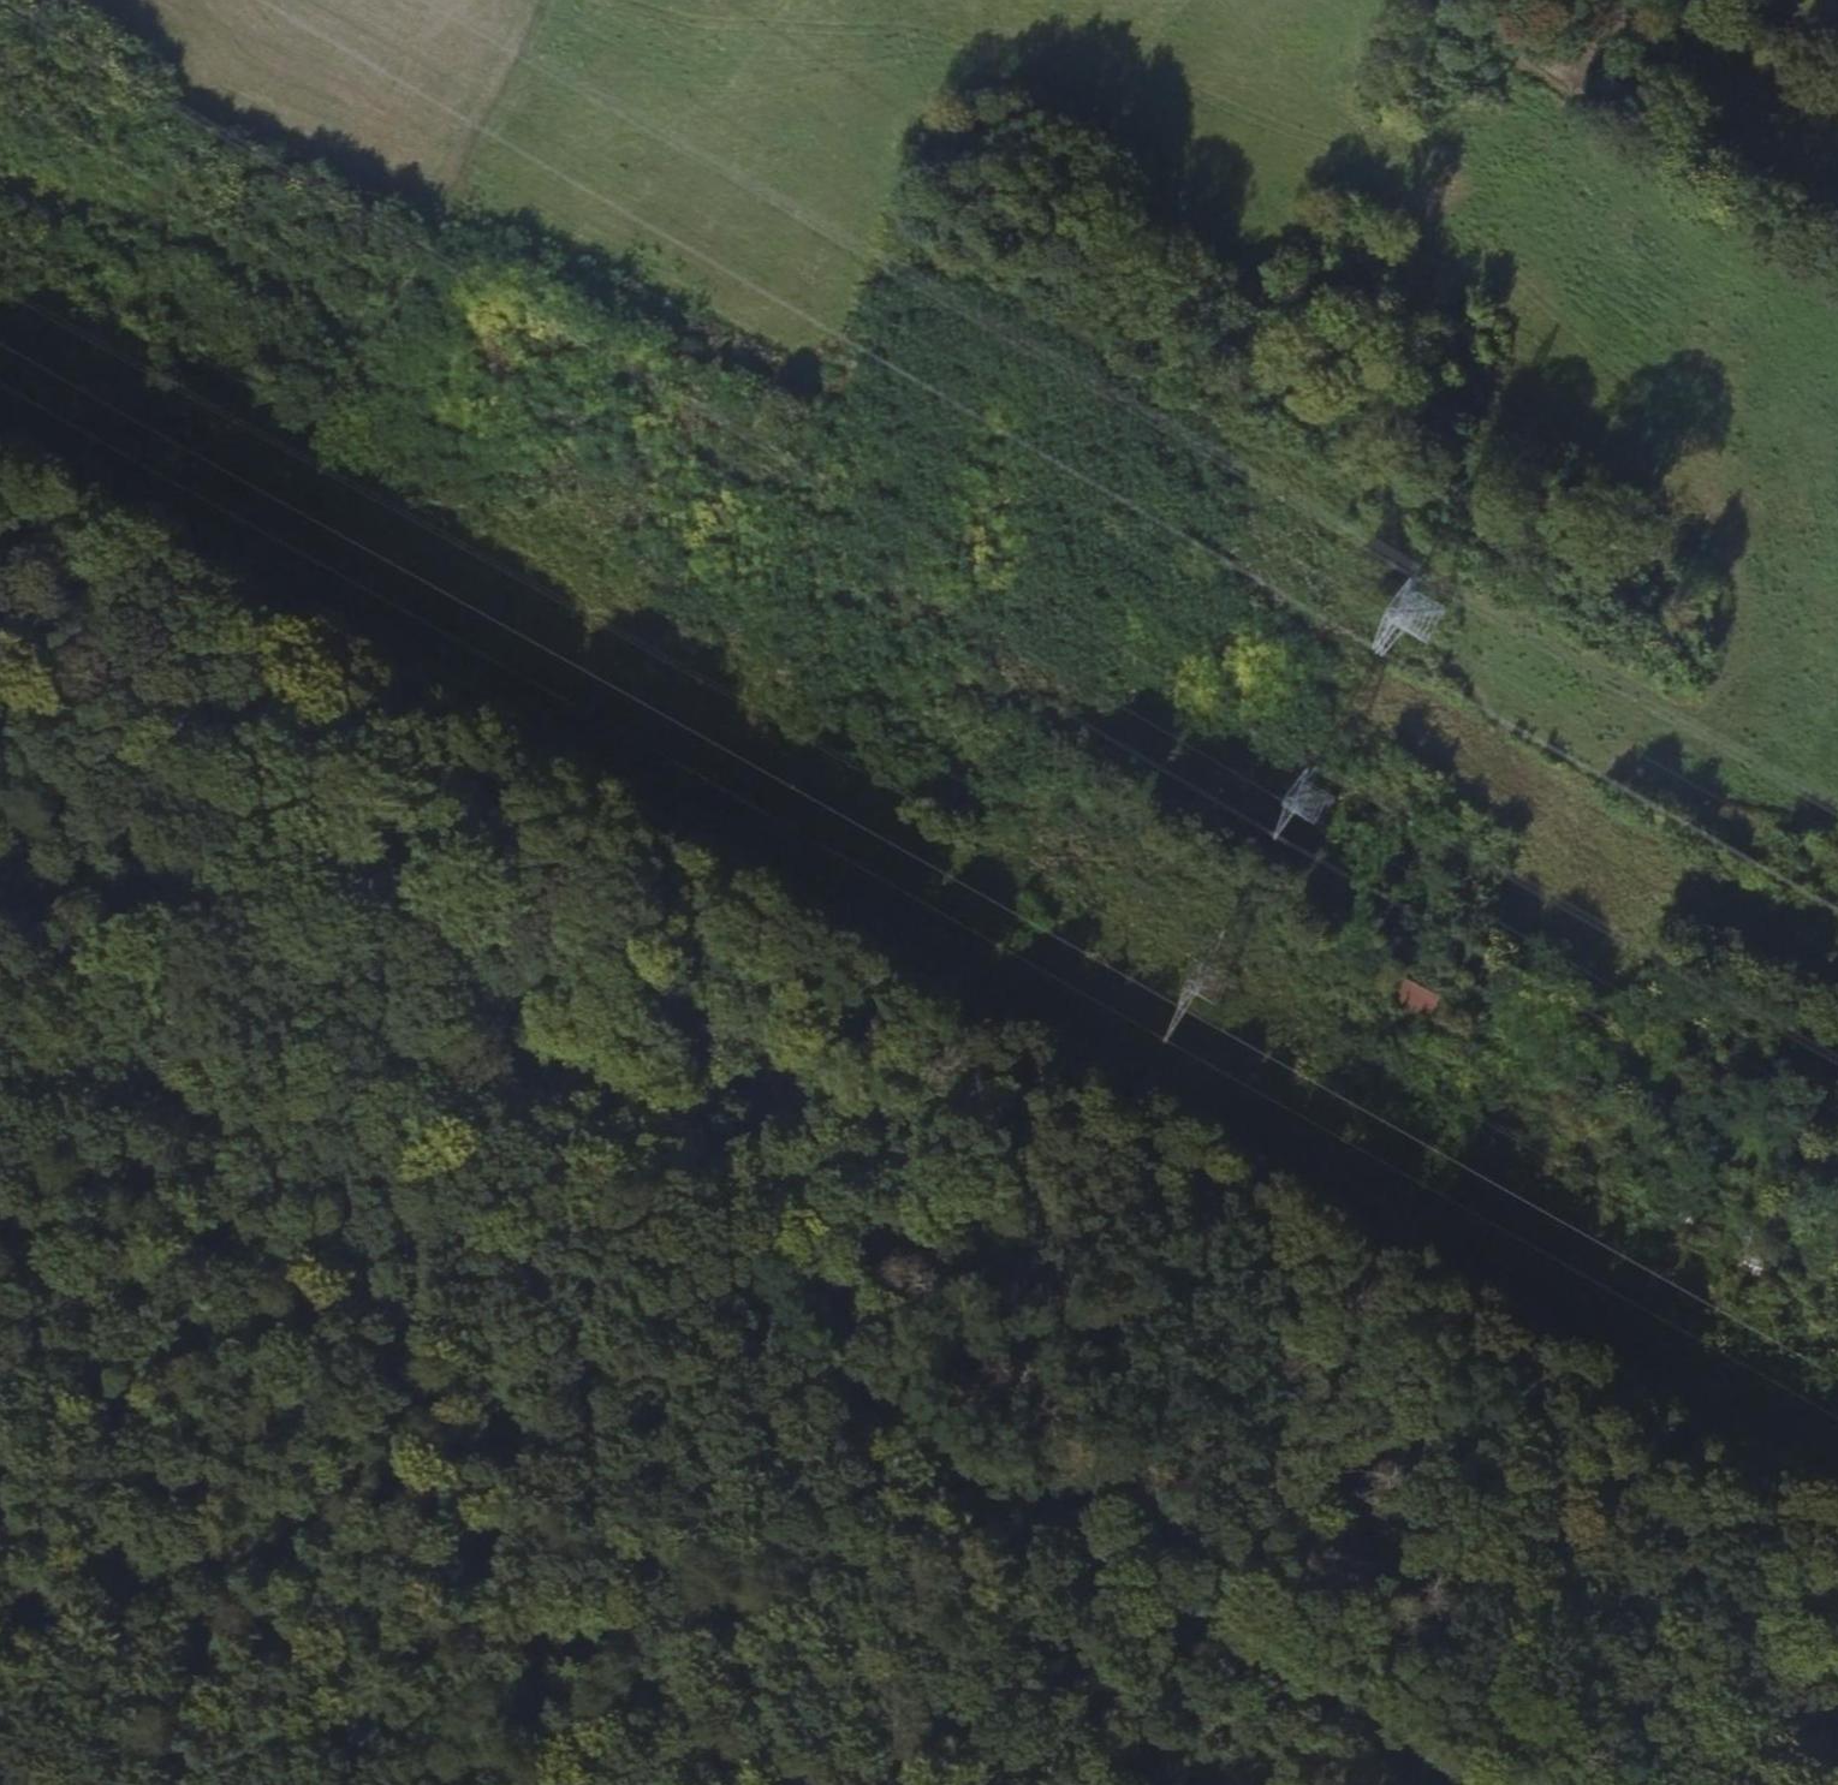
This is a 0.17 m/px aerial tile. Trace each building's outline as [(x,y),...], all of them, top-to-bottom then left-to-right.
[(1432,1043),(1443,1018),(1427,1010),(1431,1004),(1422,1000),(1418,1006),(1413,1001),(1401,1026),(1432,1043)]
